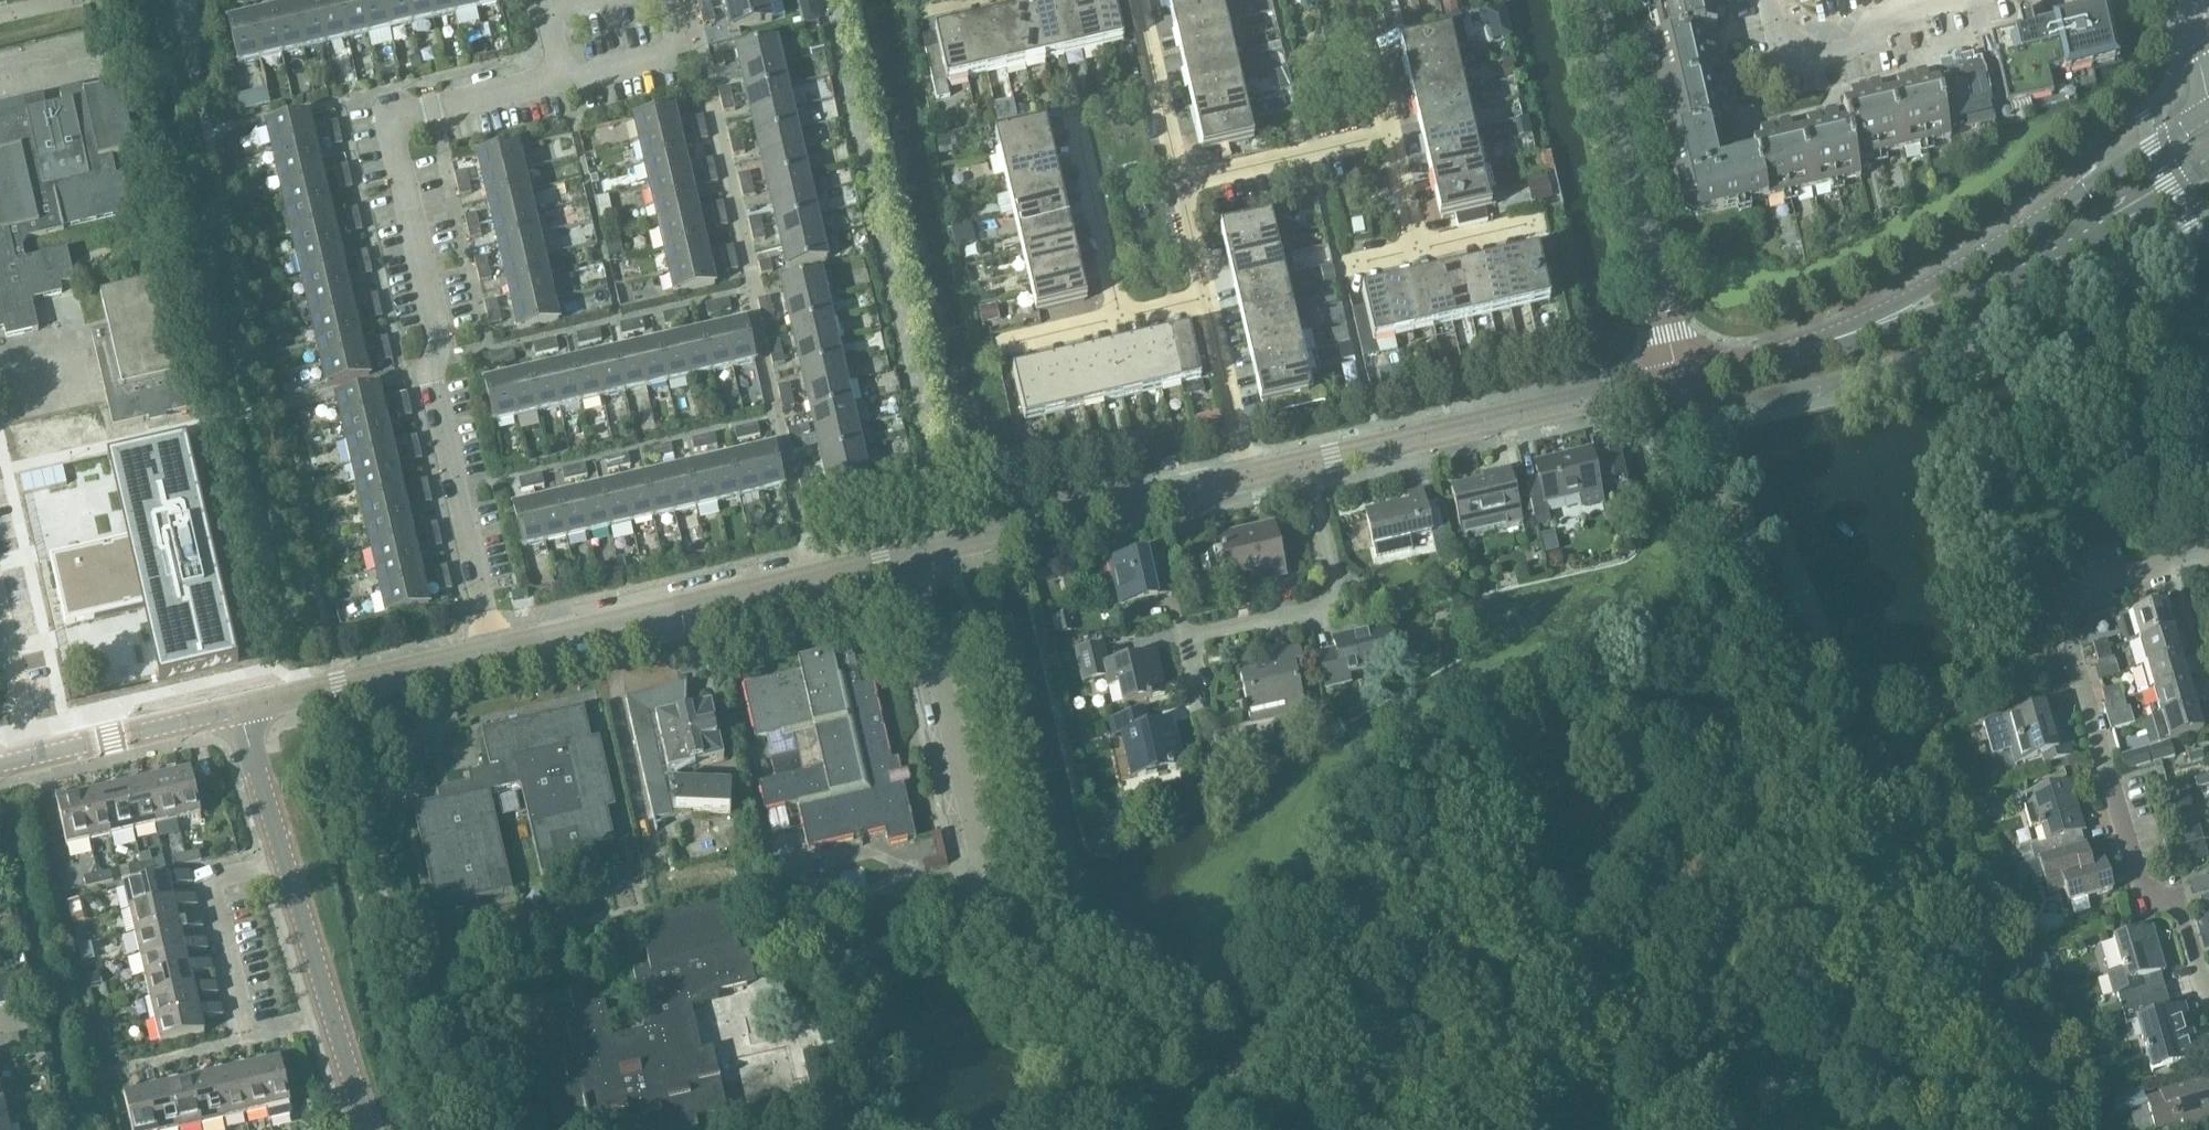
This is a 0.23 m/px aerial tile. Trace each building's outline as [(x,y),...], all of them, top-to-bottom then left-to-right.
[(327,45),(349,40),(339,0),(328,0),(317,3),(327,45)] [(349,40),(370,35),(362,0),(339,0),(349,40)] [(370,35),(392,30),(385,0),(362,0),(370,35)] [(413,25),(408,0),(385,0),(392,30),(413,25)] [(435,20),(430,0),(408,0),(413,25),(435,20)] [(457,15),(453,0),(430,0),(435,20),(457,15)] [(457,15),(478,10),(476,0),(453,0),(457,15)] [(499,0),(476,0),(478,10),(501,5),(499,0)] [(727,8),(764,0),(726,0),(727,8)] [(768,0),(764,0),(727,8),(733,31),(773,21),(768,0)] [(1073,1),(1074,4),(1084,50),(1085,52),(1104,48),(1104,45),(1093,0),(1077,0),(1073,1)] [(1104,45),(1104,48),(1124,43),(1123,40),(1120,28),(1114,0),(1093,0),(1104,45)] [(1173,15),(1175,15),(1221,4),(1223,4),(1223,0),(1169,0),(1173,15)] [(1441,3),(1445,17),(1459,14),(1456,0),(1452,0),(1441,3)] [(1727,1),(1727,0),(1653,0),(1663,40),(1663,41),(1700,32),(1700,33),(1704,32),(1717,29),(1715,19),(1726,17),(1723,6),(1728,5),(1727,1)] [(2055,90),(2051,76),(2093,66),(2121,59),(2107,3),(2099,5),(2089,0),(2088,0),(2082,9),(2033,22),(2031,15),(2031,14),(2030,13),(2029,12),(2028,11),(2027,11),(2025,10),(2023,11),(2021,12),(2020,13),(2019,15),(2018,16),(2018,17),(2021,28),(1992,36),(1997,60),(1999,60),(2009,101),(2055,90)] [(702,15),(712,12),(709,1),(699,3),(702,15)] [(1073,1),(1053,6),(1054,8),(1065,54),(1065,57),(1085,52),(1084,50),(1074,4),(1073,1)] [(305,50),(327,45),(317,3),(295,8),(305,50)] [(1175,15),(1173,15),(1177,35),(1180,34),(1225,24),(1228,23),(1223,4),(1221,4),(1175,15)] [(1053,6),(1034,10),(1035,12),(1045,58),(1046,61),(1065,57),(1065,54),(1054,8),(1053,6)] [(1505,7),(1487,12),(1489,21),(1507,16),(1505,7)] [(274,13),(284,55),(305,50),(295,8),(274,13)] [(1034,10),(1015,14),(1016,17),(1026,63),(1027,65),(1046,61),(1045,58),(1035,12),(1034,10)] [(712,12),(702,15),(705,26),(714,24),(712,12)] [(816,12),(804,15),(806,24),(818,21),(816,12)] [(262,60),(284,55),(274,13),(252,18),(262,60)] [(1015,14),(996,19),(996,21),(1007,67),(1007,70),(1027,65),(1026,63),(1016,17),(1015,14)] [(1401,14),(1383,19),(1386,33),(1404,29),(1401,14)] [(1421,14),(1403,18),(1405,28),(1423,24),(1421,14)] [(1403,43),(1401,43),(1406,64),(1408,63),(1454,53),(1456,52),(1469,49),(1461,16),(1445,20),(1411,28),(1414,40),(1403,43)] [(262,60),(252,18),(230,23),(240,66),(262,60)] [(996,19),(977,23),(977,26),(988,72),(988,74),(1007,70),(1007,67),(996,21),(996,19)] [(977,23),(957,28),(957,30),(968,76),(969,79),(988,74),(988,72),(977,26),(977,23)] [(1180,34),(1177,35),(1182,54),(1184,54),(1230,43),(1232,43),(1228,23),(1225,24),(1180,34)] [(1377,24),(1363,27),(1365,36),(1379,33),(1377,24)] [(1334,27),(1325,29),(1327,38),(1336,36),(1334,27)] [(940,46),(926,50),(938,100),(952,97),(949,83),(969,79),(968,76),(957,30),(957,28),(937,32),(937,35),(940,46)] [(1656,91),(1710,79),(1708,71),(1719,68),(1717,57),(1722,56),(1720,48),(1715,49),(1713,38),(1702,41),(1700,33),(1700,32),(1663,41),(1663,40),(1645,44),(1656,91)] [(737,51),(742,74),(783,64),(778,42),(737,51)] [(1184,54),(1182,54),(1186,74),(1189,73),(1234,63),(1237,62),(1232,43),(1230,43),(1184,54)] [(823,45),(811,48),(813,56),(825,53),(823,45)] [(1268,47),(1260,49),(1262,55),(1269,53),(1268,47)] [(1247,49),(1236,52),(1238,61),(1249,58),(1248,52),(1247,49)] [(1260,49),(1248,52),(1249,58),(1262,55),(1260,49)] [(1408,63),(1406,64),(1410,83),(1413,83),(1458,72),(1461,72),(1456,52),(1454,53),(1408,63)] [(1941,68),(1933,70),(1937,86),(1938,86),(1945,117),(1946,117),(1993,106),(1982,58),(1975,60),(1974,54),(1961,57),(1960,55),(1952,57),(1952,59),(1939,62),(1941,68)] [(723,55),(712,57),(715,69),(726,66),(723,55)] [(419,57),(410,60),(413,70),(422,68),(419,57)] [(1285,57),(1262,63),(1265,72),(1287,67),(1285,57)] [(1189,73),(1186,74),(1190,93),(1193,92),(1239,82),(1241,81),(1237,62),(1234,63),(1189,73)] [(788,86),(783,64),(742,74),(747,95),(788,86)] [(1513,64),(1503,67),(1506,81),(1513,79),(1516,78),(1513,64)] [(1288,70),(1277,72),(1281,92),(1292,89),(1288,70)] [(1413,83),(1410,83),(1414,103),(1417,102),(1463,92),(1465,91),(1461,72),(1458,72),(1413,83)] [(1903,151),(1926,146),(1951,140),(1946,117),(1945,117),(1938,86),(1937,86),(1929,88),(1926,77),(1916,79),(1915,75),(1906,77),(1907,81),(1897,84),(1899,95),(1891,97),(1903,151)] [(1733,103),(1732,98),(1731,94),(1726,95),(1723,85),(1712,87),(1710,79),(1656,91),(1667,138),(1715,127),(1715,128),(1721,127),(1719,117),(1730,114),(1728,104),(1733,103)] [(1193,92),(1190,93),(1195,112),(1197,112),(1243,101),(1246,101),(1241,81),(1239,82),(1193,92)] [(17,262),(27,260),(24,248),(29,239),(132,215),(124,178),(119,179),(114,157),(138,152),(122,84),(87,92),(86,86),(70,90),(70,92),(71,92),(74,103),(48,109),(45,95),(0,105),(0,217),(4,233),(10,231),(17,262)] [(1856,162),(1857,162),(1880,156),(1903,151),(1891,97),(1882,99),(1880,88),(1869,90),(1868,85),(1860,87),(1861,92),(1850,94),(1853,106),(1843,108),(1846,121),(1847,125),(1848,125),(1856,162)] [(793,107),(788,86),(747,95),(752,117),(793,107)] [(267,88),(239,95),(242,110),(271,103),(267,88)] [(722,102),(734,99),(731,88),(720,90),(722,102)] [(1114,91),(1095,95),(1098,109),(1117,105),(1114,91)] [(1417,102),(1414,103),(1419,122),(1421,122),(1467,111),(1470,111),(1465,91),(1463,92),(1417,102)] [(734,99),(722,102),(725,113),(736,110),(734,99)] [(1197,112),(1195,112),(1199,132),(1202,131),(1247,121),(1250,120),(1246,101),(1243,101),(1197,112)] [(752,117),(757,139),(798,129),(793,107),(752,117)] [(635,121),(640,143),(681,134),(676,111),(635,121)] [(1421,122),(1419,122),(1423,142),(1426,141),(1471,131),(1474,130),(1470,111),(1467,111),(1421,122)] [(1813,190),(1837,184),(1861,179),(1857,162),(1856,162),(1848,125),(1847,125),(1839,127),(1837,116),(1826,118),(1825,113),(1816,115),(1817,120),(1807,123),(1809,134),(1801,136),(1813,190)] [(694,130),(706,128),(703,116),(691,119),(694,130)] [(1030,116),(989,126),(992,137),(996,136),(1001,157),(1003,156),(1050,145),(1053,145),(1048,124),(1045,125),(1033,128),(1030,116)] [(268,127),(273,150),(316,140),(310,118),(268,127)] [(1202,131),(1199,132),(1204,152),(1207,151),(1213,150),(1220,148),(1252,141),(1255,140),(1250,120),(1247,121),(1202,131)] [(330,136),(341,134),(339,122),(327,125),(330,136)] [(1778,124),(1774,125),(1770,126),(1771,131),(1760,133),(1763,144),(1753,147),(1755,152),(1756,152),(1767,200),(1813,190),(1801,136),(1793,138),(1790,126),(1780,129),(1778,124)] [(1695,205),(1697,216),(1767,200),(1756,152),(1755,152),(1726,159),(1722,156),(1715,128),(1715,127),(1667,138),(1683,207),(1695,205)] [(706,128),(694,130),(697,142),(708,139),(706,128)] [(803,151),(798,129),(757,139),(762,160),(803,151)] [(1426,141),(1423,142),(1428,161),(1430,160),(1476,150),(1478,149),(1474,130),(1471,131),(1426,141)] [(732,145),(744,142),(741,131),(729,133),(732,145)] [(341,134),(330,136),(333,148),(344,145),(341,134)] [(640,143),(645,165),(686,155),(681,134),(640,143)] [(946,135),(937,137),(940,156),(954,154),(951,135),(946,135)] [(273,150),(278,171),(321,161),(316,140),(273,150)] [(744,142),(732,145),(735,156),(746,153),(744,142)] [(1003,156),(1001,157),(1005,176),(1008,176),(1055,165),(1057,164),(1053,145),(1050,145),(1003,156)] [(479,157),(484,179),(525,170),(520,148),(479,157)] [(1220,148),(1213,150),(1216,163),(1222,161),(1223,161),(1220,148)] [(1430,160),(1428,161),(1432,180),(1435,180),(1480,169),(1483,169),(1478,149),(1476,150),(1430,160)] [(808,172),(803,151),(762,160),(767,182),(808,172)] [(645,165),(650,186),(691,177),(686,155),(645,165)] [(1948,159),(1933,162),(1935,172),(1949,169),(1948,159)] [(704,174),(716,171),(713,160),(701,163),(704,174)] [(278,171),(283,193),(326,183),(321,161),(278,171)] [(1008,176),(1005,176),(1010,195),(1012,195),(1059,184),(1062,183),(1057,164),(1055,165),(1008,176)] [(340,181),(352,179),(348,165),(337,168),(340,181)] [(1435,180),(1432,180),(1436,199),(1439,199),(1485,188),(1487,188),(1483,169),(1480,169),(1435,180)] [(484,179),(489,201),(530,191),(525,170),(484,179)] [(459,185),(470,183),(468,171),(456,174),(459,185)] [(716,171),(704,174),(706,185),(718,182),(716,171)] [(813,194),(808,172),(767,182),(773,203),(813,194)] [(742,187),(753,185),(751,173),(739,176),(742,187)] [(650,186),(655,208),(695,199),(691,177),(650,186)] [(352,179),(340,181),(343,195),(355,192),(352,179)] [(1530,183),(1529,183),(1533,203),(1551,199),(1547,179),(1530,183)] [(283,193),(288,214),(331,205),(326,183),(283,193)] [(470,183),(459,185),(461,197),(473,194),(470,183)] [(1012,195),(1010,195),(1014,215),(1017,214),(1063,203),(1066,203),(1062,183),(1059,184),(1012,195)] [(753,185),(742,187),(744,198),(756,196),(753,185)] [(1439,199),(1436,199),(1441,220),(1444,219),(1456,216),(1459,228),(1489,221),(1486,209),(1489,209),(1492,208),(1487,188),(1485,188),(1439,199)] [(489,201),(494,222),(535,213),(530,191),(489,201)] [(818,216),(813,194),(773,203),(778,225),(818,216)] [(655,208),(660,230),(700,220),(695,199),(655,208)] [(714,217),(725,214),(723,203),(711,205),(714,217)] [(1017,214),(1014,215),(1019,234),(1021,234),(1068,223),(1071,222),(1066,203),(1063,203),(1017,214)] [(336,226),(331,205),(288,214),(293,236),(336,226)] [(350,223),(361,220),(358,208),(347,211),(350,223)] [(1556,210),(1545,213),(1549,226),(1559,224),(1556,210)] [(494,222),(499,244),(540,235),(535,213),(494,222)] [(468,229),(480,226),(477,214),(466,217),(468,229)] [(725,214),(714,217),(716,228),(728,225),(725,214)] [(818,216),(778,225),(783,247),(823,237),(818,216)] [(752,231),(763,228),(760,217),(749,219),(752,231)] [(1224,228),(1222,229),(1226,250),(1229,249),(1274,239),(1277,238),(1272,217),(1269,218),(1224,228)] [(361,220),(350,223),(352,234),(364,231),(361,220)] [(660,230),(665,251),(705,242),(700,220),(660,230)] [(1021,234),(1019,234),(1023,253),(1026,253),(1072,242),(1075,241),(1071,222),(1068,223),(1021,234)] [(293,236),(298,258),(341,248),(336,226),(293,236)] [(480,226),(468,229),(471,240),(483,237),(480,226)] [(763,228),(752,231),(754,242),(766,239),(763,228)] [(10,231),(4,233),(0,234),(0,331),(7,329),(9,338),(40,331),(33,300),(63,294),(62,285),(76,282),(69,251),(27,260),(17,262),(10,231)] [(499,244),(504,266),(545,256),(540,235),(499,244)] [(823,237),(783,247),(788,269),(828,260),(823,237)] [(1229,249),(1226,250),(1231,269),(1233,269),(1279,258),(1281,258),(1277,238),(1274,239),(1229,249)] [(619,239),(606,242),(609,258),(623,255),(619,239)] [(1026,253),(1023,253),(1028,273),(1030,272),(1077,262),(1080,261),(1075,241),(1072,242),(1026,253)] [(705,242),(665,251),(670,273),(710,263),(705,242)] [(724,261),(735,258),(733,247),(721,249),(724,261)] [(346,269),(341,248),(298,258),(303,279),(346,269)] [(1539,251),(1519,256),(1519,259),(1530,304),(1530,307),(1551,302),(1550,299),(1540,254),(1539,251)] [(360,266),(371,263),(368,252),(357,254),(360,266)] [(1233,269),(1231,269),(1235,288),(1238,288),(1283,277),(1286,277),(1296,275),(1291,255),(1281,258),(1279,258),(1233,269)] [(504,266),(509,287),(550,278),(545,256),(504,266)] [(1519,256),(1499,261),(1500,263),(1511,309),(1511,311),(1530,307),(1530,304),(1519,259),(1519,256)] [(263,257),(255,259),(257,266),(264,264),(263,257)] [(478,272),(489,269),(487,257),(475,260),(478,272)] [(735,258),(724,261),(726,272),(738,270),(735,258)] [(1331,258),(1319,261),(1320,268),(1332,265),(1333,265),(1331,258)] [(771,261),(759,263),(762,275),(773,272),(771,261)] [(1030,272),(1028,273),(1032,292),(1035,292),(1082,281),(1084,280),(1080,261),(1077,262),(1030,272)] [(1499,261),(1480,265),(1481,268),(1491,313),(1492,316),(1511,311),(1511,309),(1500,263),(1499,261)] [(371,263),(360,266),(363,278),(374,275),(371,263)] [(670,273),(675,295),(715,286),(710,263),(670,273)] [(1480,265),(1461,270),(1461,272),(1472,318),(1472,320),(1492,316),(1491,313),(1481,268),(1480,265)] [(1333,267),(1322,270),(1325,283),(1336,280),(1333,267)] [(303,279),(308,301),(350,291),(346,269),(303,279)] [(489,269),(478,272),(480,283),(492,280),(489,269)] [(1461,270),(1441,274),(1442,277),(1453,322),(1453,325),(1472,320),(1472,318),(1461,272),(1461,270)] [(787,306),(827,296),(822,274),(782,283),(787,306)] [(1441,274),(1422,279),(1422,281),(1433,327),(1434,329),(1453,325),(1453,322),(1442,277),(1441,274)] [(1238,288),(1235,288),(1240,308),(1242,307),(1287,297),(1290,296),(1286,277),(1283,277),(1238,288)] [(509,287),(514,309),(555,299),(550,278),(509,287)] [(1422,279),(1403,283),(1403,286),(1414,331),(1415,334),(1434,329),(1433,327),(1422,281),(1422,279)] [(1035,292),(1032,292),(1037,313),(1040,312),(1086,301),(1089,301),(1084,280),(1082,281),(1035,292)] [(1403,283),(1383,287),(1384,290),(1394,336),(1395,338),(1415,334),(1414,331),(1403,286),(1403,283)] [(103,297),(109,323),(110,329),(94,333),(110,402),(116,428),(198,409),(197,407),(183,347),(172,349),(157,284),(103,297)] [(1354,311),(1353,311),(1364,359),(1365,359),(1379,355),(1376,343),(1395,338),(1394,336),(1384,290),(1383,287),(1363,292),(1364,295),(1367,308),(1354,311)] [(308,301),(313,322),(355,313),(350,291),(308,301)] [(982,296),(981,297),(983,303),(997,300),(996,293),(982,296)] [(370,309),(381,307),(378,295),(367,298),(370,309)] [(827,296),(787,306),(792,327),(832,318),(827,296)] [(1242,307),(1240,308),(1244,327),(1247,326),(1292,316),(1294,315),(1290,296),(1287,297),(1242,307)] [(761,312),(772,309),(770,298),(758,300),(761,312)] [(555,299),(514,309),(519,331),(560,322),(555,299)] [(488,314),(499,312),(497,300),(485,303),(488,314)] [(718,303),(721,315),(732,312),(729,300),(718,303)] [(1316,301),(1306,303),(1307,311),(1318,308),(1316,301)] [(721,315),(718,303),(707,306),(709,318),(721,315)] [(986,308),(980,310),(983,323),(989,321),(1001,319),(997,306),(986,308)] [(381,307),(370,309),(372,320),(383,318),(381,307)] [(1343,308),(1329,312),(1332,324),(1346,321),(1343,308)] [(772,309),(761,312),(764,323),(775,320),(772,309)] [(675,313),(678,325),(689,322),(686,310),(675,313)] [(499,312),(488,314),(491,326),(502,323),(499,312)] [(360,334),(355,313),(313,322),(318,344),(360,334)] [(678,325),(675,313),(664,316),(667,327),(678,325)] [(1247,326),(1244,327),(1248,346),(1251,346),(1296,335),(1299,335),(1294,315),(1292,316),(1247,326)] [(832,318),(792,327),(797,349),(837,340),(832,318)] [(632,323),(635,335),(646,332),(644,320),(632,323)] [(635,335),(632,323),(621,326),(624,338),(635,335)] [(747,323),(725,328),(734,368),(756,363),(747,323)] [(734,368),(725,328),(703,333),(713,373),(734,368)] [(1347,328),(1329,332),(1332,345),(1350,341),(1347,328)] [(589,333),(592,344),(603,342),(600,330),(589,333)] [(1191,331),(1170,336),(1170,338),(1181,384),(1182,387),(1184,397),(1204,393),(1202,382),(1213,379),(1205,341),(1194,344),(1192,334),(1191,331)] [(592,344),(589,333),(578,335),(581,347),(592,344)] [(682,338),(691,378),(713,373),(703,333),(682,338)] [(318,344),(323,366),(365,356),(360,334),(318,344)] [(1251,346),(1248,346),(1253,366),(1255,365),(1301,355),(1303,354),(1299,335),(1296,335),(1251,346)] [(1170,336),(1151,340),(1152,343),(1162,388),(1163,391),(1182,387),(1181,384),(1170,338),(1170,336)] [(379,352),(391,350),(388,338),(377,341),(379,352)] [(660,343),(669,383),(691,378),(682,338),(660,343)] [(546,343),(549,355),(560,352),(557,340),(546,343)] [(837,340),(797,349),(802,371),(842,361),(837,340)] [(1151,340),(1132,345),(1132,347),(1143,393),(1143,396),(1163,391),(1162,388),(1152,343),(1151,340)] [(771,355),(782,352),(780,341),(768,344),(771,355)] [(549,355),(546,343),(535,346),(537,357),(549,355)] [(638,348),(648,388),(669,383),(660,343),(638,348)] [(1351,344),(1339,347),(1343,361),(1355,358),(1351,344)] [(1132,345),(1112,349),(1113,352),(1124,397),(1124,400),(1143,396),(1143,393),(1132,347),(1132,345)] [(617,353),(626,393),(648,388),(638,348),(617,353)] [(1112,349),(1093,354),(1093,356),(1104,402),(1104,405),(1124,400),(1124,397),(1113,352),(1112,349)] [(391,350),(379,352),(382,364),(393,361),(391,350)] [(503,353),(506,365),(517,362),(514,350),(503,353)] [(782,352),(771,355),(773,366),(785,363),(782,352)] [(506,365),(503,353),(492,355),(495,367),(506,365)] [(595,358),(605,398),(626,393),(617,353),(595,358)] [(1093,354),(1074,358),(1075,361),(1085,406),(1086,409),(1104,405),(1104,402),(1093,356),(1093,354)] [(1255,365),(1253,366),(1257,385),(1260,384),(1305,374),(1308,373),(1303,354),(1301,355),(1255,365)] [(1499,354),(1486,356),(1488,365),(1501,362),(1499,354)] [(365,356),(323,366),(328,388),(371,378),(365,356)] [(605,398),(595,358),(574,363),(583,403),(605,398)] [(1074,358),(1054,363),(1055,365),(1065,411),(1066,413),(1086,409),(1085,406),(1075,361),(1074,358)] [(807,392),(847,383),(842,361),(802,371),(807,392)] [(574,363),(552,368),(561,408),(583,403),(574,363)] [(1054,363),(1035,367),(1036,370),(1046,415),(1047,418),(1066,413),(1065,411),(1055,365),(1054,363)] [(1401,366),(1380,371),(1384,390),(1405,385),(1401,366)] [(1035,367),(1015,372),(1015,374),(1026,420),(1026,423),(1047,418),(1046,415),(1036,370),(1035,367)] [(552,368),(530,373),(540,413),(561,408),(552,368)] [(518,418),(540,413),(530,373),(509,378),(518,418)] [(1260,384),(1257,385),(1262,406),(1264,405),(1265,405),(1286,400),(1288,413),(1323,405),(1324,400),(1323,396),(1321,392),(1317,390),(1313,389),(1311,389),(1311,387),(1308,373),(1305,374),(1260,384)] [(496,423),(518,418),(509,378),(487,383),(496,423)] [(847,383),(807,392),(812,414),(852,404),(847,383)] [(781,398),(792,396),(790,384),(778,387),(781,398)] [(380,389),(337,399),(342,421),(385,412),(380,389)] [(399,410),(411,408),(408,394),(396,397),(399,410)] [(792,396),(781,398),(783,410),(795,407),(792,396)] [(817,435),(857,426),(852,404),(812,414),(817,435)] [(411,408),(399,410),(402,424),(414,421),(411,408)] [(342,421),(347,443),(390,433),(385,412),(342,421)] [(1219,413),(1196,418),(1198,429),(1221,424),(1219,413)] [(747,428),(750,439),(761,436),(758,425),(747,428)] [(809,425),(800,428),(802,437),(811,435),(809,425)] [(822,457),(862,448),(857,426),(817,435),(822,457)] [(750,439),(747,428),(736,430),(738,441),(750,439)] [(791,441),(802,439),(802,437),(800,428),(788,430),(791,441)] [(395,455),(390,433),(347,443),(352,464),(395,455)] [(704,438),(707,449),(718,447),(715,435),(704,438)] [(409,451),(420,449),(418,437),(406,440),(409,451)] [(707,449),(704,438),(693,440),(696,452),(707,449)] [(133,539),(50,558),(66,625),(149,606),(165,679),(239,663),(187,439),(114,456),(133,539)] [(802,439),(791,441),(793,453),(805,450),(802,439)] [(1127,441),(1114,444),(1116,452),(1129,449),(1127,441)] [(661,448),(663,459),(675,456),(672,445),(661,448)] [(663,459),(661,448),(649,450),(652,462),(663,459)] [(775,448),(753,453),(762,493),(785,488),(775,448)] [(862,448),(822,457),(827,479),(867,469),(862,448)] [(420,449),(409,451),(411,463),(423,460),(420,449)] [(1620,450),(1597,455),(1603,480),(1622,475),(1626,474),(1620,450)] [(1526,481),(1530,498),(1537,527),(1551,524),(1546,504),(1581,495),(1583,506),(1603,501),(1591,452),(1536,465),(1539,478),(1526,481)] [(731,458),(741,498),(762,493),(753,453),(731,458)] [(395,455),(352,464),(357,486),(400,476),(395,455)] [(618,458),(620,469),(631,467),(629,455),(618,458)] [(620,469),(618,458),(606,460),(609,472),(620,469)] [(741,498),(731,458),(710,463),(719,503),(741,498)] [(719,503),(710,463),(688,468),(697,508),(719,503)] [(575,468),(577,479),(589,476),(586,465),(575,468)] [(577,479),(575,468),(563,470),(566,482),(577,479)] [(697,508),(688,468),(667,473),(676,513),(697,508)] [(827,479),(832,501),(872,492),(867,469),(827,479)] [(1452,489),(1460,522),(1462,532),(1521,518),(1510,470),(1495,474),(1496,479),(1452,489)] [(801,484),(812,482),(810,471),(798,473),(801,484)] [(676,513),(667,473),(645,478),(654,518),(676,513)] [(531,478),(534,489),(546,487),(543,475),(531,478)] [(362,508),(405,498),(400,476),(357,486),(362,508)] [(534,489),(531,478),(520,480),(523,492),(534,489)] [(654,518),(645,478),(623,483),(633,523),(654,518)] [(419,497),(431,494),(428,481),(416,484),(419,497)] [(812,482),(801,484),(803,496),(815,493),(812,482)] [(602,488),(611,528),(633,523),(623,483),(602,488)] [(580,493),(589,533),(611,528),(602,488),(580,493)] [(558,498),(568,538),(589,533),(580,493),(558,498)] [(431,494),(419,497),(422,510),(434,507),(431,494)] [(367,529),(410,520),(405,498),(362,508),(367,529)] [(537,503),(546,543),(568,538),(558,498),(537,503)] [(1366,513),(1374,548),(1376,558),(1413,549),(1410,539),(1432,534),(1431,532),(1425,505),(1424,500),(1366,513)] [(1438,502),(1425,505),(1431,532),(1444,529),(1438,502)] [(546,543),(537,503),(514,508),(524,548),(546,543)] [(372,551),(415,541),(410,520),(367,529),(372,551)] [(429,538),(440,536),(437,524),(426,527),(429,538)] [(1223,550),(1212,552),(1217,575),(1228,573),(1229,576),(1238,574),(1263,568),(1266,580),(1286,576),(1274,525),(1220,537),(1223,550)] [(1444,529),(1431,532),(1432,534),(1434,544),(1447,541),(1444,529)] [(440,536),(429,538),(432,550),(443,547),(440,536)] [(415,541),(372,551),(377,573),(420,563),(415,541)] [(1110,563),(1120,607),(1158,598),(1172,594),(1162,551),(1148,554),(1110,563)] [(624,558),(618,559),(621,571),(627,570),(624,558)] [(420,563),(377,573),(382,594),(424,585),(420,563)] [(1054,566),(1035,570),(1038,583),(1057,578),(1054,566)] [(439,581),(450,579),(447,567),(436,569),(439,581)] [(571,568),(558,570),(560,582),(573,580),(571,568)] [(450,579),(439,581),(441,594),(453,591),(450,579)] [(382,594),(387,617),(430,607),(424,585),(382,594)] [(2140,641),(2175,631),(2181,629),(2176,612),(2172,609),(2169,610),(2167,605),(2125,617),(2133,643),(2140,641)] [(1069,615),(1057,617),(1061,634),(1072,631),(1069,615)] [(1319,654),(1327,689),(1350,684),(1348,675),(1397,664),(1389,631),(1361,638),(1360,634),(1334,640),(1336,650),(1319,654)] [(2175,631),(2140,641),(2147,666),(2182,656),(2175,631)] [(2097,654),(2110,650),(2108,641),(2094,645),(2097,654)] [(1077,652),(1084,683),(1107,677),(1109,689),(1119,686),(1124,705),(1166,695),(1156,654),(1109,665),(1104,646),(1077,652)] [(1314,711),(1300,648),(1268,656),(1271,668),(1240,675),(1250,718),(1285,710),(1286,717),(1314,711)] [(2110,650),(2097,654),(2099,663),(2113,659),(2110,650)] [(871,686),(861,688),(854,655),(834,660),(833,653),(798,661),(798,663),(801,674),(746,686),(744,690),(755,740),(783,733),(784,739),(794,737),(815,732),(824,770),(803,775),(798,755),(773,761),(777,781),(764,784),(759,785),(766,813),(798,806),(808,851),(886,833),(889,847),(917,840),(916,837),(905,790),(905,787),(901,788),(899,777),(902,776),(898,761),(892,762),(891,760),(875,688),(871,686)] [(2182,656),(2147,666),(2140,668),(2147,693),(2154,691),(2189,681),(2190,680),(2192,678),(2189,667),(2186,666),(2185,666),(2182,656)] [(2154,691),(2159,706),(2148,709),(2151,719),(2197,706),(2189,681),(2154,691)] [(626,699),(654,821),(674,816),(675,811),(731,813),(732,784),(679,782),(676,771),(724,761),(711,705),(688,710),(687,704),(687,685),(626,699)] [(2111,704),(2125,700),(2121,686),(2107,690),(2111,704)] [(2111,704),(2112,704),(2104,706),(2110,727),(2131,720),(2125,700),(2111,704)] [(1988,723),(1989,726),(1996,750),(2011,746),(2016,765),(2046,756),(2048,765),(2066,759),(2074,757),(2062,716),(2049,720),(2045,706),(2003,718),(2003,719),(1988,723)] [(2197,706),(2151,719),(2158,745),(2204,732),(2197,706)] [(505,767),(480,773),(482,783),(485,794),(491,793),(521,786),(542,875),(601,862),(597,846),(614,842),(606,809),(615,807),(599,740),(591,742),(583,709),(552,716),(552,715),(514,724),(515,725),(483,732),(491,767),(504,764),(505,767)] [(1172,722),(1149,727),(1146,713),(1118,720),(1132,779),(1182,767),(1172,722)] [(1076,733),(1067,735),(1070,747),(1079,745),(1076,733)] [(2171,742),(2149,749),(2154,763),(2175,757),(2171,742)] [(2147,750),(2121,757),(2125,772),(2151,764),(2147,750)] [(2203,752),(2189,756),(2191,764),(2205,760),(2203,752)] [(2066,759),(2048,765),(2050,772),(2068,767),(2066,759)] [(168,778),(179,822),(201,817),(191,773),(168,778)] [(2195,779),(2198,789),(2208,786),(2208,775),(2195,779)] [(179,822),(168,778),(146,783),(157,827),(179,822)] [(2039,859),(2077,848),(2085,846),(2081,833),(2086,831),(2071,781),(2025,794),(2030,809),(2023,811),(2030,831),(2041,828),(2046,843),(2031,847),(2035,860),(2039,859)] [(124,789),(135,832),(157,827),(146,783),(124,789)] [(444,802),(415,808),(430,874),(429,875),(437,909),(513,891),(491,793),(485,794),(482,783),(437,793),(437,794),(442,793),(444,802)] [(103,794),(113,838),(135,832),(124,789),(103,794)] [(113,838),(103,794),(81,799),(91,843),(113,838)] [(2189,796),(2171,802),(2176,820),(2194,814),(2189,796)] [(91,843),(81,799),(58,804),(59,809),(64,829),(68,848),(91,843)] [(59,809),(47,812),(51,832),(64,829),(59,809)] [(2175,823),(2179,837),(2190,833),(2187,820),(2175,823)] [(756,829),(747,831),(750,844),(758,842),(756,829)] [(2204,841),(2187,847),(2191,862),(2192,862),(2208,857),(2204,841)] [(762,847),(749,850),(751,859),(764,856),(762,847)] [(2039,859),(2045,879),(2050,894),(2064,889),(2069,904),(2114,891),(2104,861),(2091,865),(2089,859),(2081,861),(2077,848),(2039,859)] [(186,855),(188,865),(202,861),(200,852),(186,855)] [(188,865),(186,855),(172,858),(175,868),(188,865)] [(662,855),(650,857),(663,917),(740,899),(733,867),(668,882),(662,855)] [(142,865),(144,875),(158,872),(156,862),(142,865)] [(2000,862),(1987,865),(1990,874),(2002,870),(2000,862)] [(144,875),(142,865),(128,869),(130,878),(144,875)] [(619,872),(622,885),(639,881),(636,868),(619,872)] [(98,876),(101,885),(115,882),(112,872),(98,876)] [(126,889),(131,912),(175,901),(172,890),(194,885),(191,874),(126,889)] [(101,885),(98,876),(85,879),(87,889),(101,885)] [(840,913),(844,922),(909,891),(905,882),(840,913)] [(2208,904),(2208,894),(2201,897),(2203,906),(2208,904)] [(175,901),(131,912),(136,934),(180,923),(177,912),(199,907),(197,898),(175,903),(175,901)] [(580,992),(540,1002),(547,1033),(536,1035),(543,1066),(533,1069),(541,1101),(551,1099),(558,1129),(597,1121),(599,1129),(688,1129),(699,1128),(696,1117),(727,1110),(717,1064),(696,1069),(693,1055),(700,1054),(689,1008),(706,1004),(704,996),(748,986),(730,908),(640,929),(649,968),(633,972),(639,995),(636,995),(645,1031),(612,1039),(604,1003),(584,1008),(580,992)] [(141,956),(185,946),(182,934),(204,929),(202,919),(180,924),(180,923),(136,934),(141,956)] [(2123,1009),(2123,1010),(2137,1006),(2167,997),(2161,974),(2165,972),(2152,928),(2114,939),(2123,972),(2109,976),(2115,996),(2120,995),(2124,1009),(2123,1009)] [(207,941),(185,946),(141,956),(146,977),(190,967),(187,956),(209,951),(207,941)] [(151,999),(195,989),(192,978),(214,973),(212,963),(190,968),(190,967),(146,977),(151,999)] [(23,1000),(17,975),(4,978),(10,1003),(23,1000)] [(98,975),(86,978),(89,990),(101,987),(98,975)] [(4,978),(0,979),(0,1006),(10,1003),(4,978)] [(195,990),(195,989),(151,999),(156,1021),(200,1011),(197,999),(219,994),(217,985),(195,990)] [(2137,1006),(2123,1010),(2127,1024),(2138,1021),(2153,1073),(2199,1059),(2184,1006),(2171,1010),(2167,997),(2137,1006)] [(200,1011),(156,1021),(161,1044),(205,1034),(202,1021),(224,1016),(222,1007),(200,1012),(200,1011)] [(109,1034),(99,1037),(101,1045),(111,1043),(109,1034)] [(258,1067),(268,1111),(271,1123),(289,1119),(293,1113),(281,1062),(258,1067)] [(268,1111),(258,1067),(236,1073),(246,1116),(268,1111)] [(246,1116),(236,1073),(214,1078),(224,1121),(246,1116)] [(202,1127),(224,1121),(214,1078),(192,1083),(202,1127)] [(2114,1083),(2114,1094),(2149,1092),(2148,1081),(2114,1083)] [(202,1127),(192,1083),(170,1088),(179,1129),(187,1129),(202,1127)] [(2148,1101),(2156,1128),(2169,1124),(2171,1129),(2184,1129),(2186,1129),(2183,1120),(2196,1117),(2200,1129),(2208,1127),(2208,1084),(2148,1101)] [(170,1088),(148,1093),(157,1129),(179,1129),(170,1088)] [(125,1098),(133,1129),(157,1129),(148,1093),(125,1098)] [(10,1128),(4,1105),(0,1106),(0,1129),(10,1128)]
